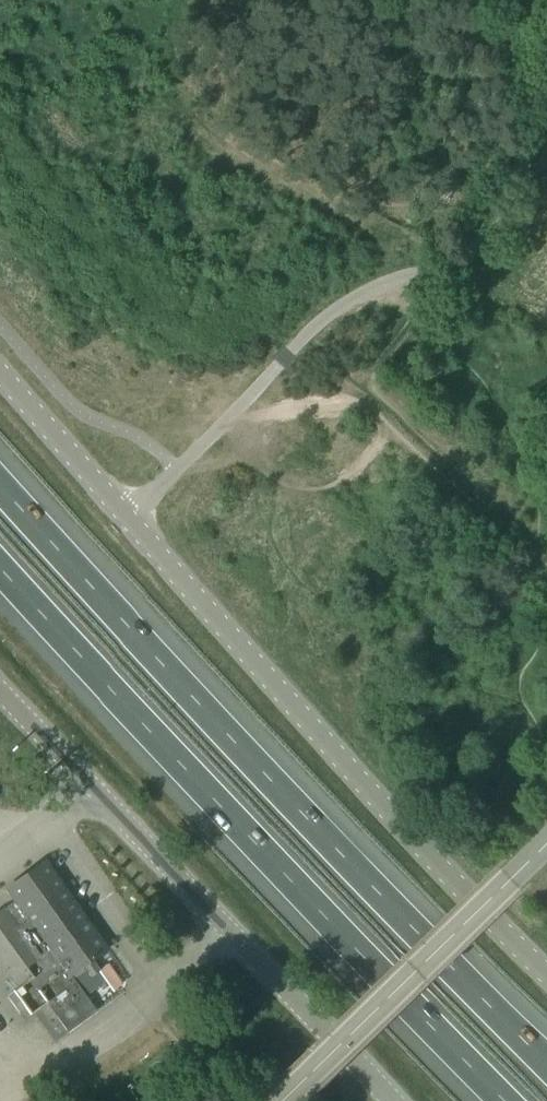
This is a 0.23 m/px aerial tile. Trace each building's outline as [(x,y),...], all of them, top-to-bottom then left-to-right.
[(0,910),(0,966),(16,990),(33,1015),(45,1007),(49,1004),(67,1031),(96,1011),(85,995),(75,980),(88,971),(90,976),(99,970),(96,964),(110,954),(45,861),(5,889),(15,903),(6,910),(5,907),(0,910)]
